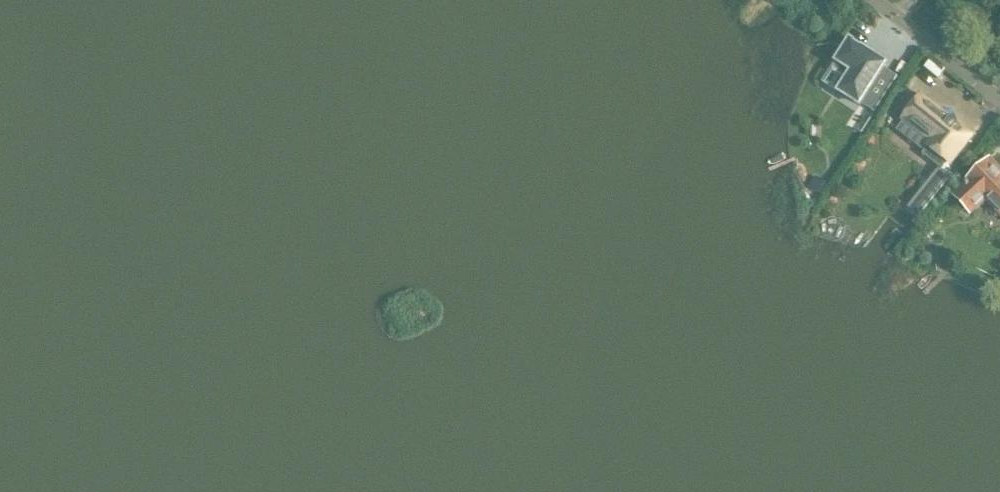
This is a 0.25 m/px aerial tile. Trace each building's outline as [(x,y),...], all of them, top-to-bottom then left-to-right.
[(884,69),(886,65),(850,43),(838,63),(853,73),(838,97),(859,110),(861,105),(876,114),(898,78),(884,69)] [(920,100),(902,123),(930,145),(923,155),(943,171),(969,138),(957,129),(957,128),(958,126),(958,125),(958,124),(957,123),(956,122),(956,121),(954,120),(953,120),(952,120),(950,121),(949,122),(948,122),(920,100)] [(957,195),(974,212),(987,200),(999,214),(999,174),(988,162),(968,181),(970,182),(957,195)] [(952,179),(940,169),(909,209),(920,219),(952,179)] [(816,178),(810,188),(819,194),(826,184),(816,178)]
